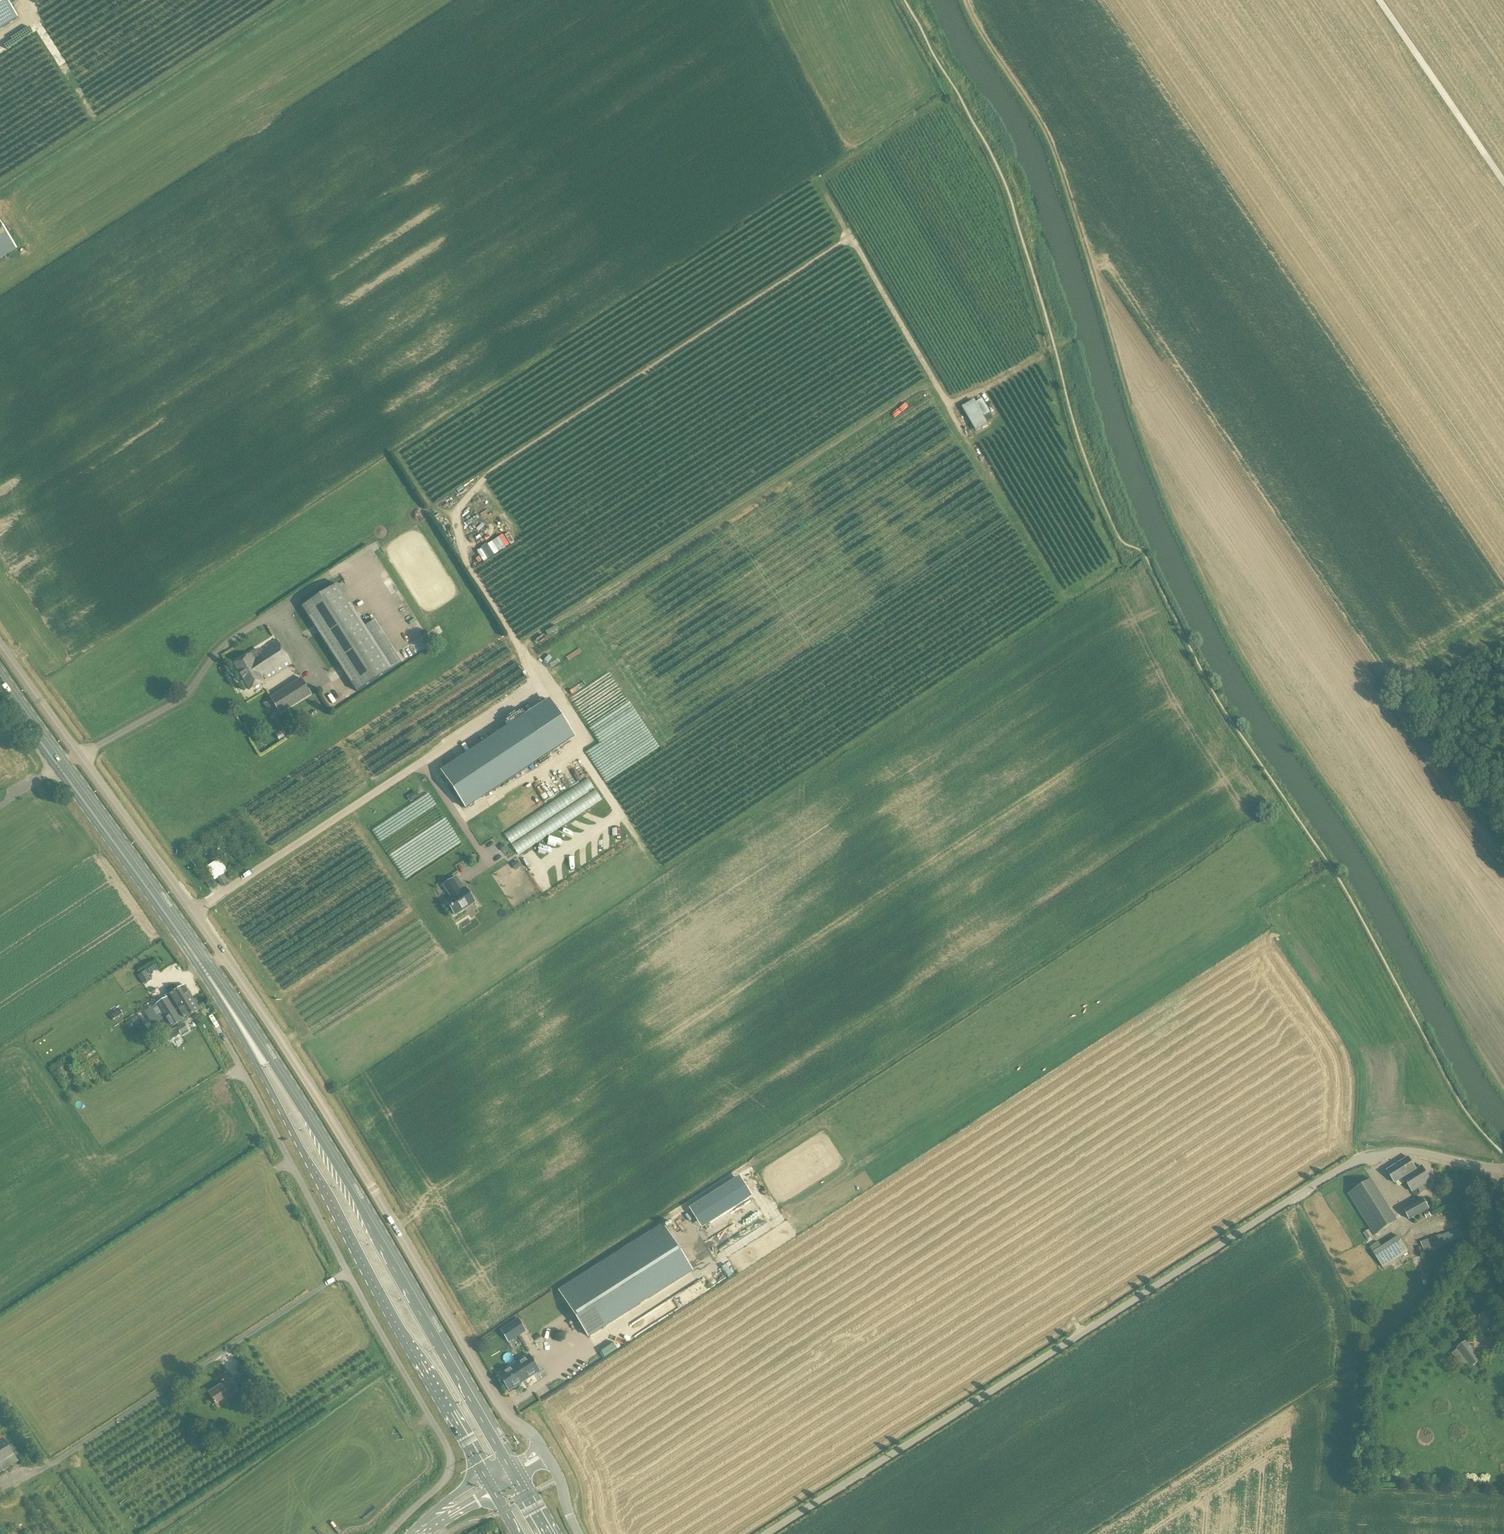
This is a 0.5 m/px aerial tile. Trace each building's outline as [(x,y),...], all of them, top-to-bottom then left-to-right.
[(17,19),(5,0),(0,0),(0,30),(17,19)] [(16,248),(0,223),(0,259),(16,248)] [(510,531),(478,550),(484,561),(516,542),(510,531)] [(336,584),(301,606),(356,690),(401,662),(373,619),(363,626),(336,584)] [(276,639),(260,649),(259,648),(233,665),(249,691),(264,682),(263,679),(290,662),(276,639)] [(311,695),(300,679),(270,697),(280,714),(311,695)] [(529,718),(444,775),(467,809),(552,752),(529,718)] [(556,736),(551,739),(549,735),(544,737),(550,749),(561,744),(556,736)] [(519,854),(561,827),(562,797),(505,832),(519,854)] [(503,844),(499,847),(503,853),(507,850),(503,844)] [(216,880),(229,871),(220,858),(207,866),(216,880)] [(517,861),(512,864),(515,870),(520,867),(517,861)] [(450,891),(453,896),(445,901),(455,915),(466,908),(464,905),(473,899),(465,888),(464,889),(456,877),(443,885),(448,892),(450,891)] [(181,997),(190,992),(186,986),(157,1005),(159,1008),(149,1014),(154,1023),(158,1022),(179,1009),(180,1010),(187,1006),(181,997)] [(165,1018),(167,1021),(161,1024),(165,1030),(200,1010),(190,992),(181,997),(187,1006),(180,1010),(179,1009),(158,1022),(159,1022),(165,1018)] [(174,1029),(167,1033),(172,1039),(188,1030),(184,1024),(174,1030),(174,1029)] [(1403,1178),(1412,1192),(1431,1181),(1422,1167),(1417,1170),(1408,1157),(1386,1171),(1395,1184),(1403,1178)] [(1348,1194),(1374,1236),(1398,1221),(1371,1180),(1348,1194)] [(1404,1209),(1409,1220),(1429,1209),(1423,1198),(1404,1209)] [(559,1290),(589,1337),(692,1271),(662,1225),(559,1290)] [(1464,1236),(1461,1228),(1421,1243),(1424,1252),(1464,1236)] [(1368,1230),(1363,1234),(1367,1240),(1372,1237),(1368,1230)] [(1408,1251),(1400,1238),(1374,1254),(1383,1267),(1408,1251)] [(517,1318),(500,1329),(508,1342),(526,1330),(517,1318)] [(1481,1359),(1466,1340),(1457,1347),(1471,1366),(1481,1359)] [(509,1391),(540,1371),(529,1354),(498,1374),(509,1391)] [(216,1404),(229,1396),(231,1399),(240,1393),(226,1373),(218,1378),(221,1384),(208,1392),(216,1404)] [(14,1454),(5,1439),(1,1433),(0,1434),(0,1463),(14,1454)]
